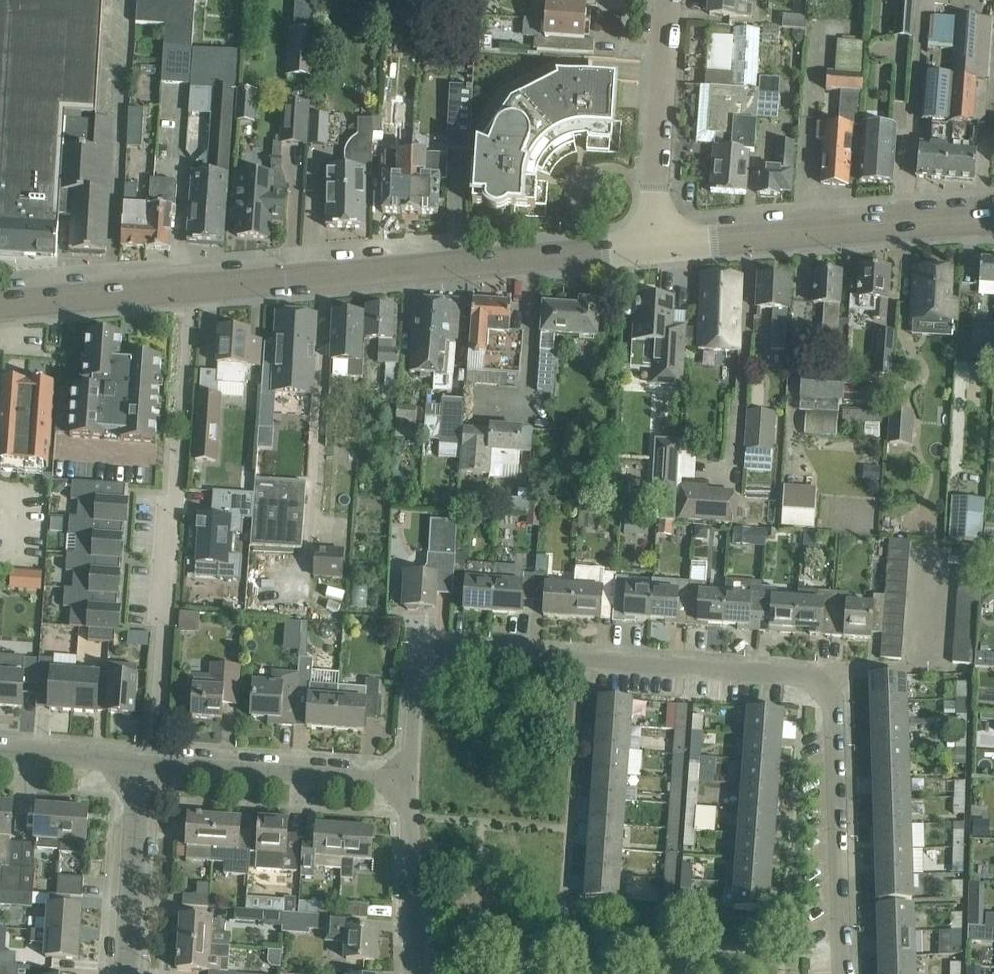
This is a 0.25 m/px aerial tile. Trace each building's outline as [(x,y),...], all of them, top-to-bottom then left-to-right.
[(65,119),(82,120),(82,113),(96,114),(103,0),(0,0),(0,253),(36,255),(56,256),(58,215),(64,119),(65,119)] [(165,25),(193,27),(195,0),(137,0),(136,23),(165,25)] [(596,0),(537,0),(537,3),(546,4),(545,20),(585,23),(586,7),(596,7),(596,0)] [(710,14),(730,16),(751,18),(752,7),(746,7),(747,0),(711,0),(710,14)] [(289,29),(286,76),(309,78),(314,4),(296,3),(294,30),(289,29)] [(412,5),(412,17),(421,17),(422,6),(412,5)] [(422,6),(421,17),(433,17),(434,6),(422,6)] [(784,15),(783,28),(806,30),(807,16),(784,15)] [(952,75),(951,75),(951,77),(955,77),(953,108),(950,146),(948,146),(945,180),(974,182),(977,138),(974,138),(975,126),(985,127),(993,19),(981,18),(956,17),(952,75)] [(585,23),(545,20),(545,21),(525,20),(523,38),(534,39),(534,49),(593,53),(594,40),(584,39),(585,23)] [(711,24),(711,35),(729,37),(730,26),(711,24)] [(193,27),(165,25),(162,82),(190,84),(193,27)] [(726,88),(757,90),(760,30),(734,29),(733,38),(728,38),(726,88)] [(491,50),(492,38),(479,38),(479,49),(491,50)] [(818,122),(817,140),(824,140),(824,148),(838,149),(838,145),(851,145),(852,125),(859,125),(862,76),(864,76),(866,44),(837,42),(835,74),(827,73),(826,91),(840,91),(838,124),(818,122)] [(224,224),(233,91),(236,91),(239,52),(194,50),(193,57),(191,88),(213,89),(207,173),(192,171),(187,241),(223,244),(224,224)] [(951,77),(951,75),(925,73),(921,119),(932,119),(930,142),(919,141),(916,177),(945,180),(948,146),(950,146),(953,108),(955,77),(951,77)] [(616,79),(596,78),(556,75),(557,80),(511,104),(481,146),(477,144),(473,204),(486,204),(488,207),(490,209),(493,210),(496,211),(500,211),(503,210),(506,208),(508,206),(535,208),(537,184),(533,184),(537,170),(540,164),(543,159),(547,154),(552,149),(557,146),(562,142),(568,140),(574,138),(588,136),(587,140),(611,142),(616,79)] [(760,78),(759,90),(757,118),(777,119),(780,79),(760,78)] [(472,86),(449,85),(445,149),(468,150),(472,86)] [(754,152),(757,118),(759,90),(757,90),(726,88),(711,87),(707,133),(715,134),(714,149),(749,151),(754,152)] [(237,89),(236,121),(255,122),(257,90),(237,89)] [(308,104),(284,102),(281,142),(305,144),(308,104)] [(128,107),(126,145),(141,146),(143,108),(128,107)] [(310,114),(308,145),(326,146),(328,115),(310,114)] [(65,119),(64,145),(61,187),(109,190),(113,119),(95,118),(95,121),(82,120),(65,119)] [(371,176),(372,152),(373,120),(358,120),(358,136),(355,138),(351,140),(348,144),(347,146),(345,151),(345,167),(327,167),(326,227),(365,228),(365,208),(365,176),(371,176)] [(893,183),(894,163),(896,128),(863,126),(861,161),(859,181),(893,183)] [(410,213),(413,138),(413,133),(399,132),(399,144),(407,144),(407,153),(385,152),(383,212),(403,213),(403,211),(410,211),(410,213)] [(425,153),(413,138),(410,213),(411,213),(411,211),(418,211),(418,214),(438,214),(439,179),(446,179),(447,154),(425,153)] [(791,192),(792,172),(793,169),(791,169),(793,143),(777,142),(775,169),(759,168),(757,193),(780,195),(780,191),(791,192)] [(838,149),(824,148),(821,183),(848,185),(850,165),(851,145),(838,145),(838,149)] [(749,151),(714,149),(711,192),(746,195),(749,151)] [(272,179),(273,175),(236,172),(233,217),(239,217),(237,236),(268,239),(270,219),(283,220),(285,192),(284,192),(285,180),(272,179)] [(150,178),(147,220),(145,247),(146,247),(146,248),(170,250),(172,218),(175,218),(177,184),(174,180),(150,178)] [(122,246),(145,247),(147,220),(144,219),(145,204),(135,204),(137,185),(125,184),(123,226),(122,246)] [(107,232),(109,190),(61,187),(60,215),(71,216),(69,250),(105,252),(107,232)] [(981,259),(980,279),(979,283),(993,284),(993,260),(981,259)] [(886,317),(889,269),(861,267),(859,296),(853,296),(852,309),(875,311),(875,316),(886,317)] [(912,320),(912,335),(952,337),(953,322),(955,323),(957,301),(949,300),(949,291),(950,271),(923,269),(922,280),(915,280),(914,300),(913,303),(912,320)] [(839,318),(840,293),(842,273),(815,271),(813,303),(825,304),(823,336),(838,337),(838,338),(847,338),(849,319),(839,318)] [(739,349),(741,296),(741,276),(702,274),(701,294),(699,348),(739,349)] [(785,349),(788,298),(790,278),(759,276),(758,303),(774,304),(771,349),(785,349)] [(625,296),(624,316),(636,317),(635,324),(635,328),(634,343),(655,344),(654,355),(653,371),(652,384),(683,386),(683,373),(686,339),(686,327),(686,326),(685,326),(684,339),(672,339),(673,325),(674,312),(674,298),(655,296),(655,293),(643,293),(643,296),(639,295),(639,297),(625,296)] [(414,320),(410,372),(420,373),(420,378),(430,379),(430,374),(434,374),(436,374),(434,391),(451,392),(452,375),(455,343),(460,344),(462,324),(464,304),(440,302),(416,300),(414,320)] [(509,332),(511,305),(511,303),(473,300),(466,383),(501,386),(502,375),(520,376),(523,333),(509,332)] [(597,338),(598,322),(599,302),(580,300),(580,307),(543,304),(537,391),(552,394),(556,351),(553,351),(555,335),(597,338)] [(392,349),(393,341),(395,310),(369,308),(366,339),(379,340),(378,363),(386,363),(385,386),(397,386),(398,364),(399,364),(399,350),(392,349)] [(334,315),(333,344),(334,345),(334,360),(351,361),(351,377),(365,378),(366,345),(361,345),(361,334),(362,314),(348,313),(347,310),(339,310),(337,313),(334,313),(334,315)] [(262,381),(261,392),(276,393),(311,396),(316,317),(316,315),(277,312),(275,343),(265,343),(262,381)] [(971,357),(993,359),(993,327),(973,326),(971,357)] [(249,375),(253,366),(259,366),(261,341),(249,340),(249,331),(219,329),(217,363),(218,363),(217,384),(245,386),(246,375),(249,375)] [(895,331),(876,330),(873,374),(892,375),(895,331)] [(59,390),(56,429),(55,433),(71,435),(71,437),(155,443),(161,359),(148,358),(127,356),(127,363),(120,362),(122,336),(88,333),(85,381),(93,382),(93,390),(74,389),(74,391),(59,390)] [(843,400),(844,395),(844,387),(845,373),(801,370),(800,397),(843,400)] [(1,463),(43,467),(45,446),(50,447),(55,385),(2,381),(0,402),(0,443),(3,443),(1,463)] [(843,401),(867,403),(868,390),(856,389),(856,388),(844,387),(844,395),(843,400),(843,401)] [(195,459),(215,461),(219,406),(216,405),(217,396),(199,394),(195,459)] [(462,443),(463,429),(465,400),(442,398),(441,405),(439,442),(462,443)] [(425,416),(423,443),(439,444),(439,442),(441,405),(425,405),(425,416)] [(396,406),(395,430),(415,430),(416,407),(396,406)] [(843,408),(842,421),(882,423),(883,410),(843,408)] [(747,410),(744,450),(773,452),(774,438),(776,412),(747,410)] [(912,412),(892,410),(890,442),(910,444),(912,412)] [(688,425),(684,429),(685,435),(691,436),(695,432),(694,426),(688,425)] [(463,429),(462,443),(460,472),(489,474),(490,465),(518,467),(521,428),(491,426),(491,430),(463,429)] [(259,433),(258,443),(273,444),(274,434),(259,433)] [(674,521),(674,519),(679,440),(655,438),(651,496),(663,497),(661,520),(674,521)] [(44,473),(43,483),(52,483),(53,474),(44,473)] [(53,480),(52,493),(60,493),(65,489),(65,480),(53,480)] [(79,501),(78,518),(78,519),(123,521),(124,499),(125,485),(72,481),(71,500),(79,501)] [(306,486),(255,482),(250,546),(302,548),(306,489),(306,486)] [(681,482),(679,519),(731,522),(733,490),(708,489),(708,484),(681,482)] [(199,514),(195,564),(218,565),(217,580),(240,582),(242,556),(229,555),(231,533),(242,534),(243,520),(252,520),(254,494),(212,491),(210,515),(199,514)] [(529,511),(529,518),(539,519),(539,514),(540,500),(530,499),(529,511)] [(815,502),(783,499),(781,526),(813,528),(815,502)] [(579,504),(578,526),(593,527),(593,517),(589,517),(590,505),(579,504)] [(950,511),(948,537),(982,540),(984,513),(950,511)] [(51,517),(50,530),(61,531),(62,518),(51,517)] [(122,530),(123,521),(78,519),(78,518),(70,517),(69,527),(68,536),(76,536),(75,554),(120,557),(122,530)] [(625,520),(624,534),(636,535),(636,528),(637,521),(625,520)] [(659,521),(658,535),(671,536),(672,522),(659,521)] [(455,555),(455,552),(458,523),(440,522),(438,548),(431,548),(431,554),(427,553),(427,564),(421,574),(406,573),(403,606),(405,606),(408,610),(417,610),(420,607),(434,608),(435,594),(452,595),(454,568),(455,555)] [(984,537),(993,538),(993,524),(985,524),(984,537)] [(695,526),(694,539),(707,539),(708,527),(695,526)] [(734,528),(733,544),(749,545),(751,529),(734,528)] [(767,530),(767,538),(776,538),(776,530),(767,530)] [(802,551),(818,552),(819,536),(803,535),(802,551)] [(890,539),(889,549),(910,551),(911,540),(890,539)] [(962,544),(961,555),(982,556),(983,546),(962,544)] [(315,549),(314,576),(342,577),(343,551),(315,549)] [(909,562),(910,551),(889,549),(888,560),(909,562)] [(455,555),(454,568),(452,595),(465,596),(464,610),(492,612),(494,581),(496,564),(468,562),(469,553),(455,552),(455,555)] [(75,554),(67,553),(67,562),(66,572),(74,572),(73,589),(73,590),(118,593),(120,557),(75,554)] [(544,616),(572,618),(574,587),(547,585),(549,556),(537,555),(535,575),(534,575),(532,600),(545,601),(544,616)] [(981,567),(982,556),(961,555),(960,565),(981,567)] [(888,560),(887,571),(908,573),(909,562),(888,560)] [(692,580),(708,581),(708,563),(693,562),(692,580)] [(521,600),(532,600),(534,575),(522,574),(523,566),(496,564),(494,581),(492,612),(520,614),(521,600)] [(981,578),(981,567),(960,565),(960,576),(981,578)] [(29,571),(29,581),(41,582),(41,572),(29,571)] [(614,607),(616,576),(616,574),(575,571),(574,587),(572,618),(600,620),(601,606),(614,607)] [(887,571),(887,582),(907,583),(908,573),(887,571)] [(626,618),(651,619),(653,588),(629,586),(630,577),(616,576),(614,607),(613,621),(626,622),(626,618)] [(980,589),(981,578),(960,576),(959,587),(980,589)] [(726,593),(723,624),(738,625),(747,626),(747,630),(759,631),(763,587),(763,582),(752,581),(727,579),(725,579),(724,593),(726,593)] [(653,588),(651,619),(675,621),(675,625),(687,626),(690,582),(678,581),(678,590),(653,588)] [(690,582),(687,626),(698,627),(698,623),(708,623),(723,624),(726,593),(724,593),(705,592),(706,583),(690,582)] [(886,593),(906,594),(907,583),(887,582),(886,593)] [(763,587),(759,631),(771,632),(771,628),(780,628),(780,632),(795,633),(796,629),(798,598),(778,597),(779,588),(776,588),(763,587)] [(979,599),(980,589),(959,587),(958,598),(979,599)] [(118,593),(73,590),(73,589),(65,589),(64,598),(63,607),(71,608),(70,627),(89,628),(115,630),(118,593)] [(798,590),(798,598),(796,629),(810,631),(810,634),(833,636),(836,592),(798,590)] [(981,603),(989,603),(993,599),(993,594),(993,591),(981,590),(981,603)] [(836,592),(833,636),(870,639),(871,632),(875,633),(882,633),(883,625),(884,614),(885,605),(873,604),(849,602),(850,593),(836,592)] [(906,605),(906,594),(886,593),(885,595),(885,603),(906,605)] [(958,598),(957,609),(978,610),(979,599),(958,598)] [(230,615),(244,612),(242,602),(228,605),(230,615)] [(884,614),(905,616),(906,605),(885,603),(885,605),(884,614)] [(957,609),(956,619),(977,621),(978,610),(957,609)] [(179,632),(199,633),(200,614),(181,613),(179,632)] [(883,625),(904,627),(905,616),(884,614),(883,625)] [(977,632),(977,621),(956,619),(955,630),(977,632)] [(286,621),(285,631),(300,632),(301,622),(286,621)] [(882,636),(903,638),(904,627),(883,625),(882,633),(882,636)] [(321,632),(321,633),(321,634),(321,635),(322,635),(322,636),(323,637),(324,638),(325,638),(326,638),(327,638),(328,638),(329,638),(330,638),(330,637),(331,637),(332,636),(332,635),(333,634),(333,633),(333,632),(333,631),(333,630),(332,630),(332,629),(332,628),(331,628),(331,627),(330,627),(329,627),(329,626),(328,626),(327,626),(326,626),(325,626),(324,627),(323,627),(323,628),(322,628),(322,629),(321,630),(321,631),(321,632)] [(115,630),(89,628),(88,641),(114,643),(115,630)] [(955,641),(976,642),(977,632),(955,630),(955,641)] [(903,638),(882,636),(881,647),(902,649),(903,638)] [(955,641),(954,652),(975,653),(975,652),(976,642),(955,641)] [(902,659),(902,649),(881,647),(880,658),(902,659)] [(974,664),(975,653),(954,652),(953,662),(974,664)] [(974,664),(974,667),(988,668),(989,654),(975,653),(974,664)] [(21,708),(23,688),(24,675),(25,656),(0,654),(0,706),(21,708)] [(295,712),(296,712),(300,657),(299,657),(298,672),(272,671),(271,682),(253,681),(251,717),(279,719),(279,725),(294,726),(295,712)] [(313,658),(300,657),(296,712),(308,713),(307,727),(336,729),(338,686),(311,684),(313,658)] [(49,709),(73,711),(76,667),(54,666),(54,660),(39,658),(36,707),(49,708),(49,709)] [(107,670),(106,669),(102,712),(108,712),(108,713),(133,715),(133,712),(134,701),(137,665),(107,664),(107,670)] [(190,686),(189,700),(193,700),(191,717),(222,719),(223,705),(237,706),(237,698),(240,666),(211,664),(211,676),(190,675),(190,686)] [(96,711),(102,712),(106,669),(76,667),(73,711),(96,712),(96,711)] [(872,677),(873,701),(903,700),(903,676),(872,677)] [(365,688),(338,686),(336,729),(363,731),(365,717),(377,717),(380,680),(366,679),(365,688)] [(967,699),(968,682),(957,682),(956,699),(967,699)] [(600,698),(598,723),(630,726),(632,701),(600,698)] [(956,724),(967,724),(967,699),(956,699),(945,699),(944,724),(956,724)] [(904,713),(903,700),(873,701),(874,726),(904,725),(904,724),(911,724),(910,713),(904,713)] [(677,704),(675,729),(686,730),(688,705),(677,704)] [(750,709),(748,734),(780,737),(781,712),(750,709)] [(691,730),(702,731),(703,715),(693,715),(691,730)] [(628,751),(630,726),(598,723),(596,748),(628,751)] [(967,724),(956,724),(955,749),(966,749),(967,724)] [(874,726),(874,751),(905,750),(904,725),(874,726)] [(684,755),(686,730),(675,729),(674,754),(684,755)] [(690,755),(700,756),(702,731),(691,730),(690,755)] [(748,734),(746,759),(778,762),(780,737),(748,734)] [(628,751),(596,748),(594,773),(626,775),(628,751)] [(966,749),(955,749),(955,765),(966,765),(966,749)] [(906,775),(905,750),(874,751),(875,776),(906,775)] [(674,754),(672,779),(682,780),(684,755),(674,754)] [(688,780),(698,781),(700,756),(690,755),(688,780)] [(778,762),(746,759),(744,784),(776,787),(778,762)] [(594,773),(593,798),(624,800),(626,775),(594,773)] [(907,800),(906,775),(875,776),(876,801),(907,800)] [(680,804),(682,780),(672,779),(670,804),(680,804)] [(686,805),(696,806),(698,781),(688,780),(686,805)] [(954,781),(954,798),(965,798),(965,781),(954,781)] [(774,811),(776,787),(744,784),(742,809),(774,811)] [(623,825),(624,800),(593,798),(591,823),(623,825)] [(964,815),(965,798),(954,798),(953,814),(964,815)] [(876,801),(877,826),(907,825),(907,800),(876,801)] [(19,893),(21,867),(9,866),(10,842),(11,836),(11,824),(13,804),(0,803),(0,866),(3,866),(2,878),(0,878),(0,891),(19,893)] [(668,829),(679,829),(680,804),(670,804),(668,829)] [(696,806),(686,805),(684,830),(695,831),(696,806)] [(60,849),(61,830),(62,808),(37,806),(35,838),(34,848),(60,849)] [(61,830),(60,849),(59,852),(85,854),(88,810),(62,808),(61,830)] [(742,809),(740,834),(772,836),(774,811),(742,809)] [(177,846),(177,857),(184,858),(186,858),(186,860),(199,861),(211,862),(214,818),(190,816),(190,815),(189,815),(187,847),(177,846)] [(214,818),(211,862),(224,863),(224,874),(249,875),(251,851),(238,850),(241,819),(239,818),(239,820),(214,818)] [(297,873),(298,855),(299,835),(287,834),(288,821),(260,820),(259,830),(258,830),(257,835),(259,835),(257,870),(297,873)] [(972,821),(971,837),(987,837),(988,821),(972,821)] [(621,850),(623,825),(591,823),(589,848),(621,850)] [(340,879),(341,879),(342,859),(345,827),(317,825),(316,839),(303,838),(300,876),(314,877),(315,867),(340,868),(340,879)] [(907,825),(877,826),(878,851),(908,850),(907,825)] [(342,859),(341,879),(352,880),(353,860),(371,861),(373,829),(345,827),(342,859)] [(668,829),(666,853),(677,854),(679,829),(668,829)] [(693,847),(695,831),(684,830),(683,846),(693,847)] [(953,831),(953,848),(964,848),(964,831),(953,831)] [(772,836),(740,834),(738,859),(770,861),(772,836)] [(589,848),(587,873),(619,875),(621,850),(589,848)] [(964,848),(953,848),(952,873),(963,873),(964,848)] [(909,875),(908,850),(878,851),(878,876),(909,875)] [(665,878),(675,879),(677,854),(666,853),(665,878)] [(768,886),(770,861),(738,859),(736,884),(768,886)] [(682,863),(681,879),(692,880),(693,864),(682,863)] [(19,893),(33,894),(35,868),(21,867),(19,893)] [(617,900),(619,875),(587,873),(585,898),(617,900)] [(910,900),(909,875),(878,876),(879,901),(910,900)] [(83,878),(58,877),(56,895),(82,897),(83,878)] [(673,904),(675,879),(665,878),(663,903),(673,904)] [(691,897),(692,880),(681,879),(680,896),(691,897)] [(951,881),(951,897),(963,897),(963,881),(951,881)] [(175,883),(175,891),(185,892),(185,886),(182,883),(175,883)] [(766,911),(768,886),(736,884),(735,909),(766,911)] [(33,894),(19,893),(0,891),(0,904),(32,907),(33,894)] [(209,896),(196,895),(183,894),(182,905),(209,907),(209,896)] [(283,912),(295,913),(296,897),(284,897),(284,900),(283,912)] [(273,899),(273,911),(283,912),(284,900),(273,899)] [(299,901),(298,914),(304,914),(312,915),(313,902),(299,901)] [(339,916),(350,917),(367,918),(368,905),(340,903),(339,916)] [(31,930),(79,934),(81,908),(49,906),(48,919),(35,918),(35,930),(31,930)] [(879,907),(880,932),(912,931),(911,906),(879,907)] [(273,911),(247,910),(235,909),(235,920),(264,922),(264,925),(282,926),(283,912),(273,911)] [(350,917),(339,916),(330,916),(312,915),(304,914),(298,914),(295,913),(283,912),(282,926),(282,932),(309,933),(309,928),(325,929),(324,941),(348,942),(347,959),(374,961),(376,931),(350,929),(350,917)] [(951,929),(962,930),(962,913),(951,913),(951,929)] [(967,926),(980,927),(993,928),(993,914),(986,913),(985,922),(980,922),(980,918),(967,917),(967,926)] [(182,919),(180,943),(210,945),(210,944),(211,931),(225,932),(226,920),(200,918),(180,917),(180,918),(182,919)] [(979,942),(980,927),(967,926),(967,942),(979,942)] [(961,946),(962,930),(951,929),(950,946),(961,946)] [(78,959),(79,934),(31,930),(31,940),(46,941),(45,957),(78,959)] [(912,931),(880,932),(881,957),(913,956),(912,931)] [(236,973),(227,972),(229,946),(210,944),(210,945),(180,943),(178,967),(177,967),(177,969),(197,970),(222,972),(222,973),(238,973),(236,973)] [(16,966),(16,953),(0,952),(0,965),(16,966)] [(881,957),(882,973),(925,973),(925,969),(913,970),(913,956),(881,957)] [(950,973),(961,973),(961,963),(950,963),(950,973)] [(16,966),(0,965),(0,973),(15,973),(16,966)]
